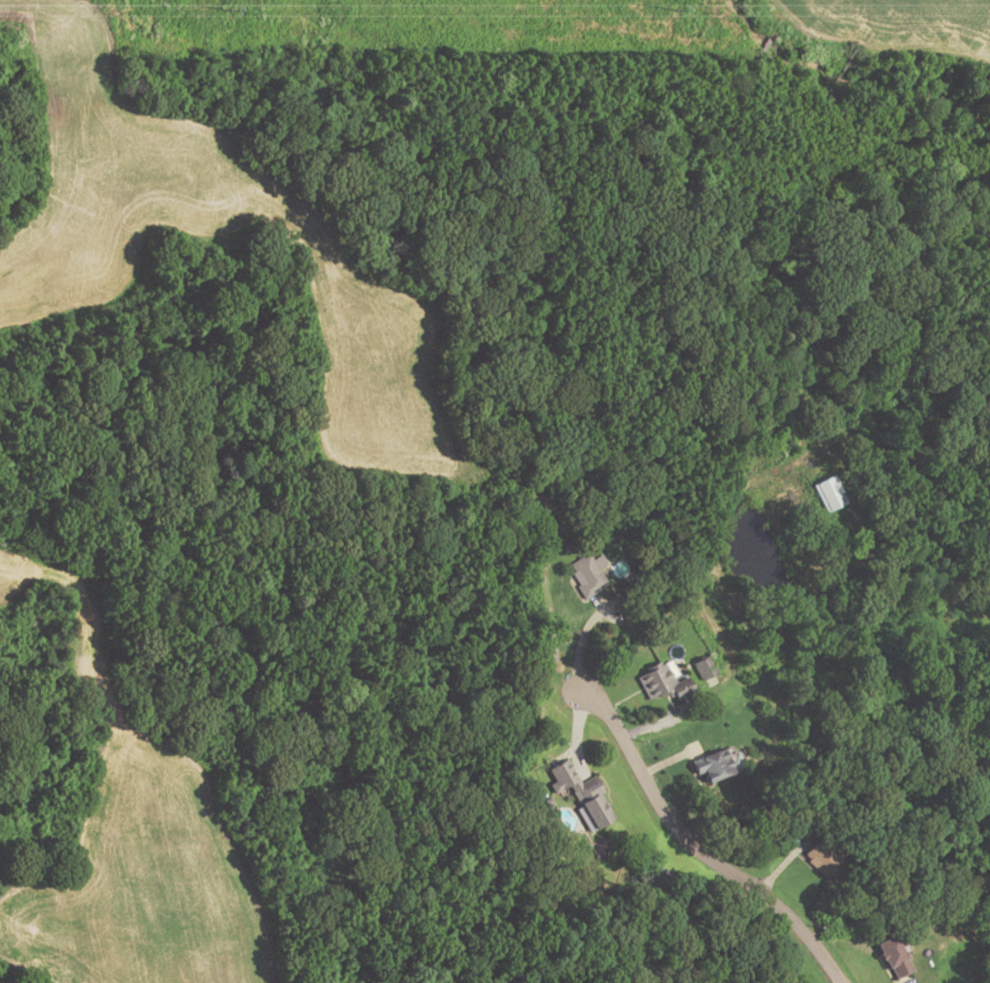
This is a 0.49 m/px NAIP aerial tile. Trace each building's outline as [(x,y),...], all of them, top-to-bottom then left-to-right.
[(813,484),(833,475),(846,502),(827,512),(813,484)] [(586,554),(606,584),(583,598),(576,586),(579,584),(567,566),(586,554)] [(692,663),(701,680),(715,673),(706,655),(692,663)] [(637,678),(649,700),(663,693),(666,699),(674,695),(676,700),(692,691),(686,679),(673,685),(663,664),(637,678)] [(688,760),(730,744),(740,770),(706,783),(702,773),(694,776),(688,760)] [(565,757),(580,783),(593,776),(602,792),(597,794),(612,820),(594,830),(568,784),(555,791),(544,770),(565,757)] [(804,855),(830,880),(842,868),(816,842),(804,855)] [(876,945),(894,980),(911,971),(894,936),(876,945)]
